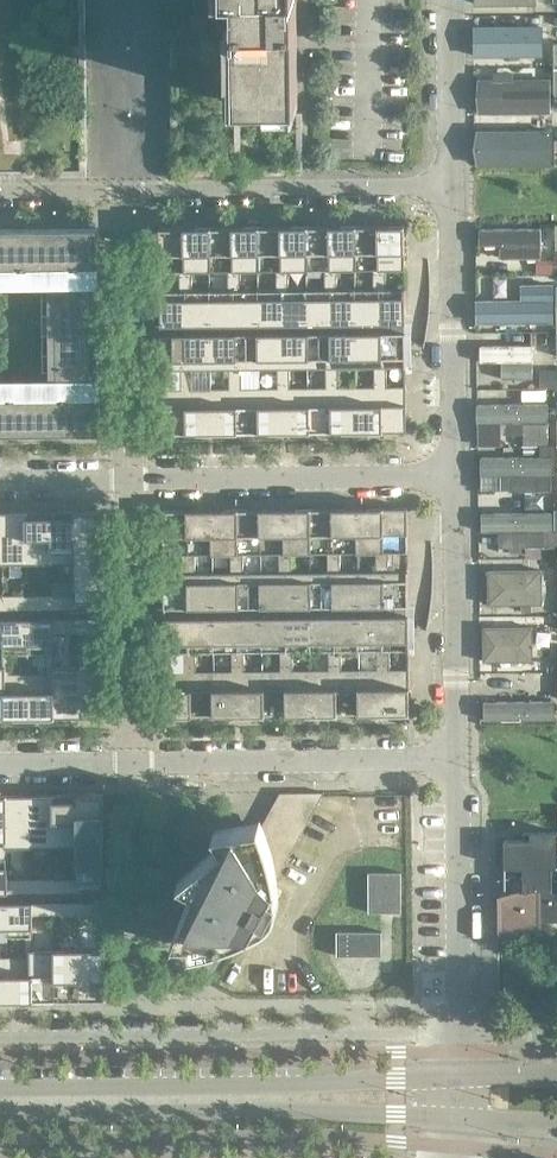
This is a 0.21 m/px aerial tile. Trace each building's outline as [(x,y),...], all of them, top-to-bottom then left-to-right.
[(85,0),(0,0),(0,170),(22,170),(22,175),(87,174),(85,0)] [(296,2),(296,0),(170,0),(170,35),(172,174),(303,173),(302,111),(297,110),(296,2)] [(542,60),(543,28),(474,28),(474,59),(542,60)] [(550,116),(550,80),(513,80),(513,73),(493,73),(493,80),(477,80),(477,116),(550,116)] [(553,165),(553,130),(477,131),(477,165),(553,165)] [(405,332),(405,322),(404,224),(392,224),(392,222),(389,222),(389,224),(367,224),(367,222),(365,222),(365,224),(344,225),(344,223),(341,223),(341,225),(319,225),(319,223),(316,223),(316,225),(295,225),(295,223),(292,223),(293,225),(271,225),(271,223),(268,223),(268,225),(247,226),(247,224),(244,224),(244,226),(222,226),(222,224),(220,224),(220,226),(198,226),(198,224),(196,224),(196,226),(174,226),(174,224),(171,224),(171,226),(159,227),(160,336),(161,433),(177,432),(177,434),(179,434),(179,432),(198,432),(198,434),(200,434),(200,432),(222,432),(222,434),(225,434),(225,432),(243,432),(243,434),(246,434),(246,432),(270,431),(270,433),(273,433),(273,431),(295,431),(295,433),(297,433),(297,431),(316,431),(316,433),(318,433),(318,431),(343,431),(343,433),(346,433),(346,430),(367,430),(367,432),(370,432),(370,430),(388,430),(388,432),(391,432),(391,430),(406,430),(405,332)] [(541,257),(541,227),(479,227),(479,244),(501,244),(501,257),(541,257)] [(99,433),(99,393),(97,276),(96,276),(96,268),(97,268),(97,228),(0,229),(0,434),(99,433)] [(554,250),(554,257),(536,257),(536,272),(553,271),(553,275),(556,275),(556,250),(554,250)] [(552,320),(552,281),(519,281),(520,297),(475,298),(476,321),(552,320)] [(534,378),(533,344),(480,345),(480,361),(501,361),(501,378),(534,378)] [(539,366),(539,385),(556,385),(556,366),(539,366)] [(548,442),(548,400),(477,401),(478,444),(501,444),(501,431),(523,431),(523,442),(548,442)] [(552,489),(552,453),(556,453),(556,443),(540,443),(540,453),(479,453),(479,473),(508,473),(508,489),(552,489)] [(408,605),(407,542),(407,507),(395,507),(395,505),(392,505),(393,507),(371,507),(371,505),(368,505),(368,507),(347,507),(347,505),(344,505),(344,507),(322,508),(322,506),(319,506),(320,508),(298,508),(298,506),(296,506),(296,508),(274,508),(274,506),(271,506),(271,508),(250,508),(250,506),(247,506),(247,509),(225,509),(225,507),(223,507),(223,509),(201,509),(201,507),(199,507),(199,509),(177,509),(177,507),(174,507),(174,509),(162,509),(163,572),(163,608),(408,605)] [(100,549),(100,510),(85,510),(85,508),(82,508),(82,510),(75,510),(75,509),(74,509),(74,510),(61,511),(61,508),(58,508),(58,510),(43,511),(43,509),(40,509),(40,511),(12,511),(12,509),(10,509),(10,511),(0,511),(0,609),(77,608),(76,594),(101,594),(100,549)] [(553,509),(481,510),(481,528),(498,528),(498,544),(510,544),(510,550),(521,550),(521,544),(545,544),(545,542),(556,542),(556,528),(553,528),(553,509)] [(542,568),(488,569),(488,603),(521,602),(521,610),(531,610),(531,603),(542,603),(542,568)] [(409,713),(408,629),(408,614),(164,617),(164,715),(180,715),(180,717),(182,717),(182,715),(201,715),(201,717),(203,717),(203,715),(225,714),(225,717),(228,717),(228,714),(246,714),(246,716),(249,716),(249,714),(273,714),(273,716),(276,716),(276,714),(298,714),(298,716),(301,716),(301,714),(319,714),(319,716),(322,716),(321,713),(346,713),(346,715),(349,715),(349,713),(371,713),(371,715),(373,715),(373,713),(391,713),(391,715),(394,715),(394,713),(409,713)] [(102,665),(101,618),(0,619),(0,717),(15,717),(15,719),(17,719),(17,717),(39,716),(39,719),(42,719),(42,716),(66,716),(66,718),(69,718),(69,716),(84,716),(84,718),(87,718),(87,716),(102,716),(102,665)] [(533,660),(533,625),(483,625),(483,660),(533,660)] [(555,719),(555,701),(483,701),(483,719),(555,719)] [(103,832),(103,793),(88,793),(88,791),(85,791),(85,793),(78,793),(77,793),(64,794),(64,791),(61,792),(61,794),(46,794),(46,792),(43,792),(43,794),(15,794),(15,792),(13,792),(13,794),(0,794),(0,892),(80,892),(79,878),(104,877),(103,832)] [(277,877),(323,792),(323,791),(279,792),(262,824),(260,819),(259,820),(260,821),(232,826),(235,832),(193,866),(200,870),(180,921),(187,921),(191,948),(190,948),(190,949),(197,947),(204,946),(215,943),(222,941),(238,950),(248,931),(253,929),(257,927),(264,923),(268,920),(270,918),(272,916),(274,913),(275,911),(277,907),(278,904),(278,900),(278,896),(278,889),(278,885),(277,877)] [(552,878),(551,866),(556,866),(556,831),(522,831),(523,839),(504,839),(504,894),(499,896),(500,937),(503,936),(539,926),(539,919),(556,919),(556,878),(552,878)] [(401,911),(401,871),(368,871),(368,911),(401,911)] [(104,901),(0,902),(0,1000),(18,1000),(18,1002),(20,1002),(20,1000),(42,1000),(42,1002),(45,1002),(45,1000),(69,999),(69,1002),(72,1002),(72,999),(87,999),(87,1001),(90,1001),(90,999),(105,999),(104,901)] [(382,955),(382,931),(336,931),(336,955),(382,955)]
